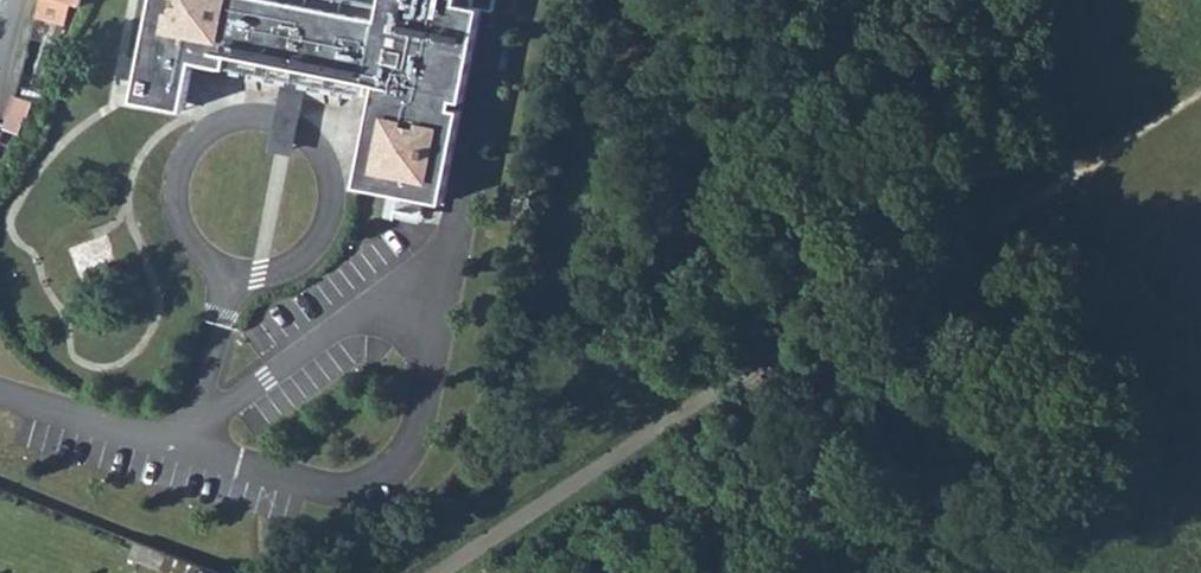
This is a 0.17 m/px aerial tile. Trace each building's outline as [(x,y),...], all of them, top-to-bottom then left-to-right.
[(33,8),(61,16),(63,9),(70,9),(73,0),(35,0),(33,8)] [(346,77),(368,81),(371,69),(381,71),(359,186),(444,203),(463,110),(454,108),(456,99),(465,101),(483,9),(494,11),(497,0),(384,0),(381,19),(285,0),(156,0),(136,100),(187,110),(197,61),(250,71),(247,89),(258,91),(260,79),(265,80),(263,92),(285,96),(291,64),(308,67),(302,100),(325,104),(327,92),(332,93),(330,105),(340,107),(346,77)] [(33,102),(16,96),(5,129),(19,134),(25,117),(27,118),(33,102)] [(168,552),(137,541),(131,557),(161,568),(168,552)]
